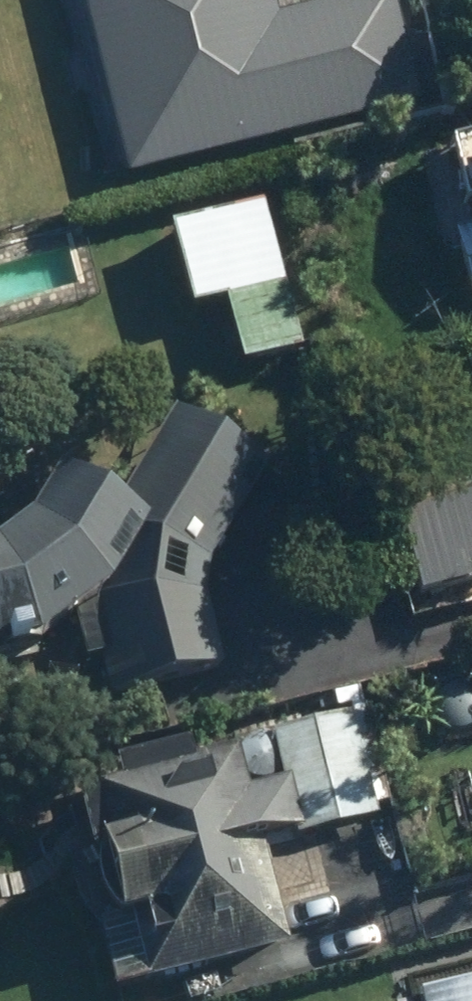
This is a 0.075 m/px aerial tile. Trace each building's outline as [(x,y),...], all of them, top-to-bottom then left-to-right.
[(127,185),(424,113),(396,0),(386,0),(280,26),(274,0),(82,0),(127,185)] [(414,31),(434,110),(471,101),(471,17),(414,31)] [(450,153),(467,216),(471,214),(471,148),(450,153)] [(226,313),(241,377),(301,362),(264,211),(169,236),(190,321),(226,313)] [(455,243),(471,308),(471,239),(455,243)] [(40,658),(73,634),(83,669),(97,665),(107,701),(217,669),(198,604),(207,571),(264,473),(175,421),(114,523),(56,490),(30,535),(0,557),(0,671),(4,669),(9,684),(28,677),(23,664),(40,658)] [(421,601),(471,589),(470,584),(471,584),(471,516),(469,504),(400,522),(421,601)] [(144,998),(287,958),(260,859),(394,821),(364,712),(269,738),(273,749),(191,771),(187,754),(115,774),(121,794),(75,807),(108,927),(113,926),(119,942),(128,940),(144,998)] [(32,828),(37,853),(64,847),(58,821),(32,828)] [(418,1000),(471,1000),(471,988),(418,1000)]
